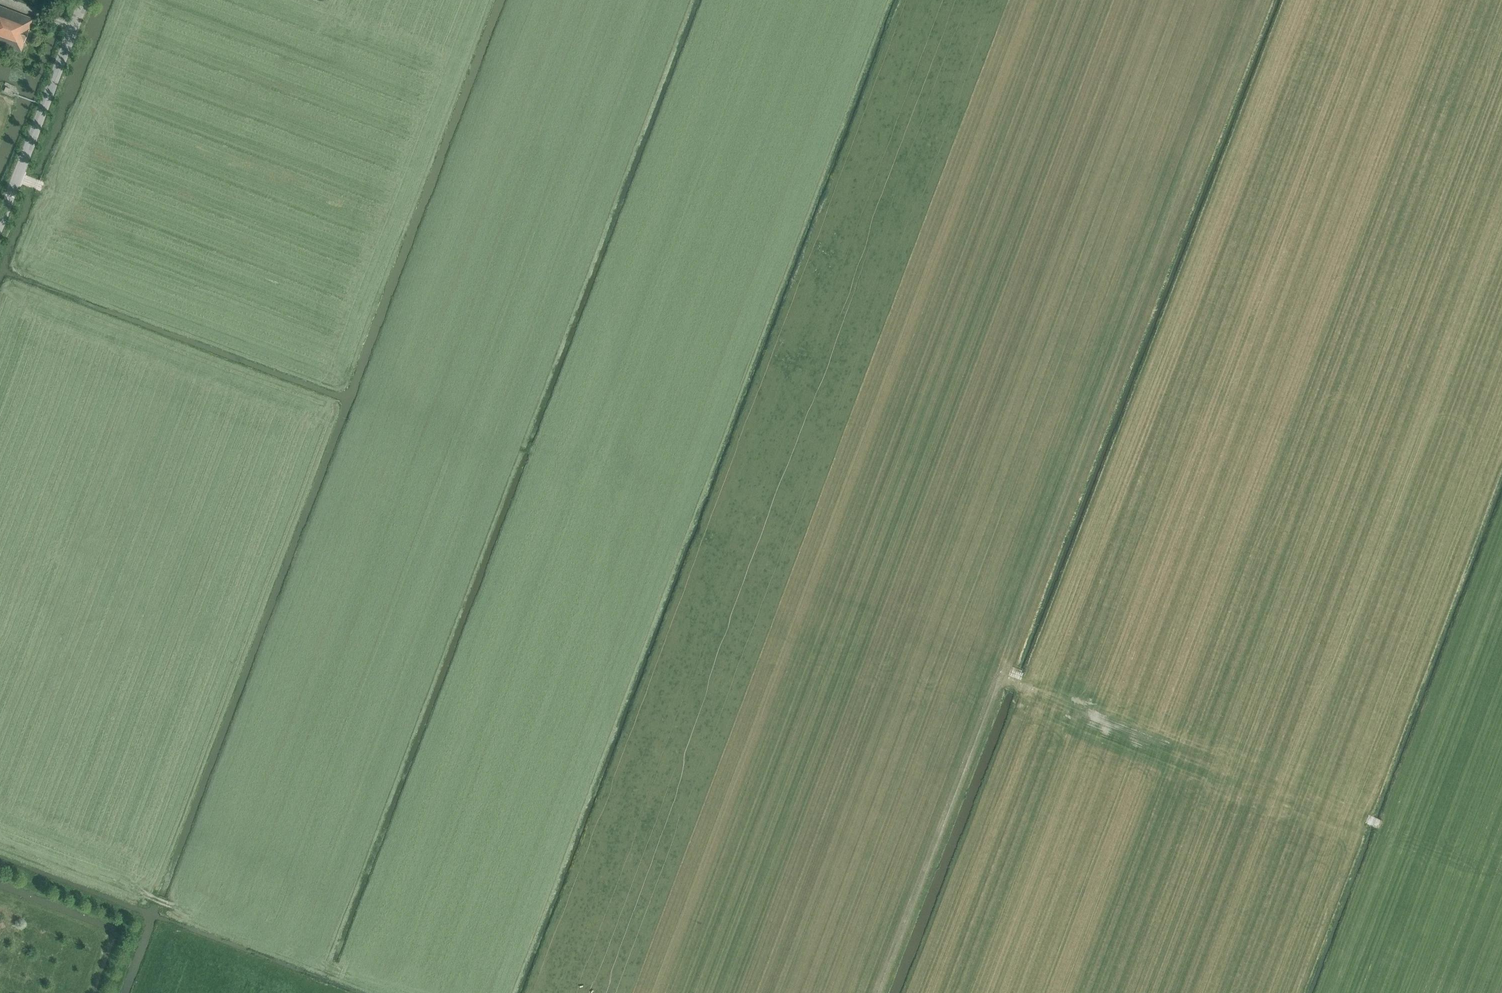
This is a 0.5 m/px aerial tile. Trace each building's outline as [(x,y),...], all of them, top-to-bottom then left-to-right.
[(33,19),(0,6),(0,44),(21,52),(33,19)] [(1373,810),(1369,818),(1381,824),(1385,816),(1373,810)]
